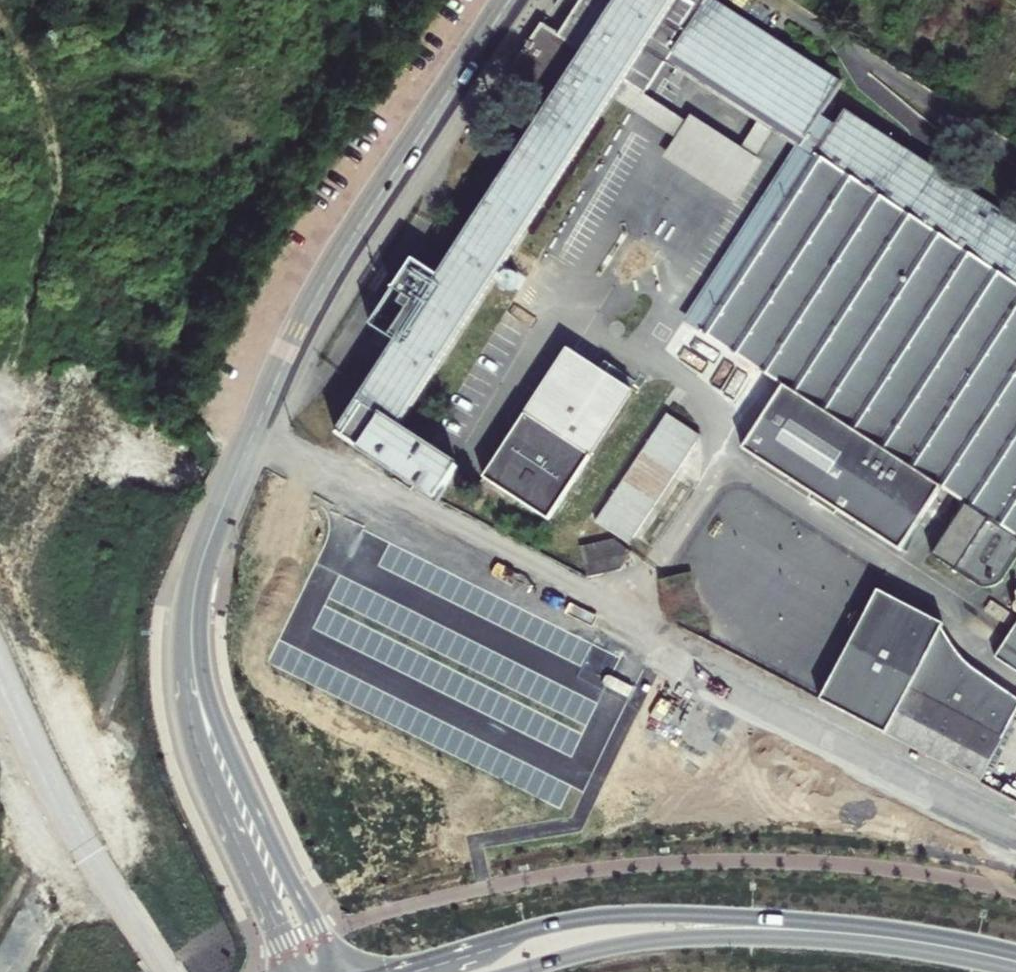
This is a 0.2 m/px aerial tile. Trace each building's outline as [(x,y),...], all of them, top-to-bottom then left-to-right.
[(840,108),(830,123),(817,115),(839,81),(717,0),(584,0),(562,34),(542,20),(512,65),(554,95),(339,430),(359,443),(435,493),(458,459),(398,420),(609,101),(621,83),(642,97),(662,67),(669,57),(799,142),(792,152),(683,315),(776,374),(735,438),(894,539),(934,476),(959,491),(926,543),(975,574),(981,575),(989,574),(994,570),(1015,535),(1015,220),(840,108)] [(714,145),(642,97),(621,83),(609,101),(672,143),(660,162),(713,197),(717,189),(745,207),(754,192),(727,174),(737,160),(729,154),(749,124),(784,147),(792,152),(799,142),(669,57),(662,67),(734,114),(714,145)] [(792,152),(784,147),(754,192),(745,207),(676,311),(683,315),(792,152)] [(549,513),(633,387),(568,344),(483,470),(549,513)] [(581,542),(587,572),(638,561),(632,531),(581,542)] [(661,575),(672,616),(702,610),(692,569),(661,575)] [(821,693),(980,776),(1015,706),(1015,690),(977,665),(976,664),(975,663),(974,662),(973,662),(973,661),(972,660),(971,660),(971,659),(970,659),(970,658),(969,658),(969,657),(968,657),(968,656),(967,656),(967,655),(966,655),(966,654),(965,654),(965,653),(964,653),(963,652),(963,651),(962,651),(962,650),(961,650),(961,649),(960,648),(959,647),(959,646),(958,646),(958,645),(957,645),(957,644),(956,643),(955,642),(955,641),(954,641),(954,640),(953,639),(953,638),(952,638),(952,637),(951,637),(951,636),(950,635),(950,634),(949,634),(949,633),(948,632),(948,631),(947,630),(947,629),(946,629),(946,628),(945,627),(945,626),(944,625),(944,624),(943,623),(943,622),(942,622),(942,621),(944,617),(880,582),(821,693)] [(1015,663),(1015,619),(996,650),(1015,663)]
